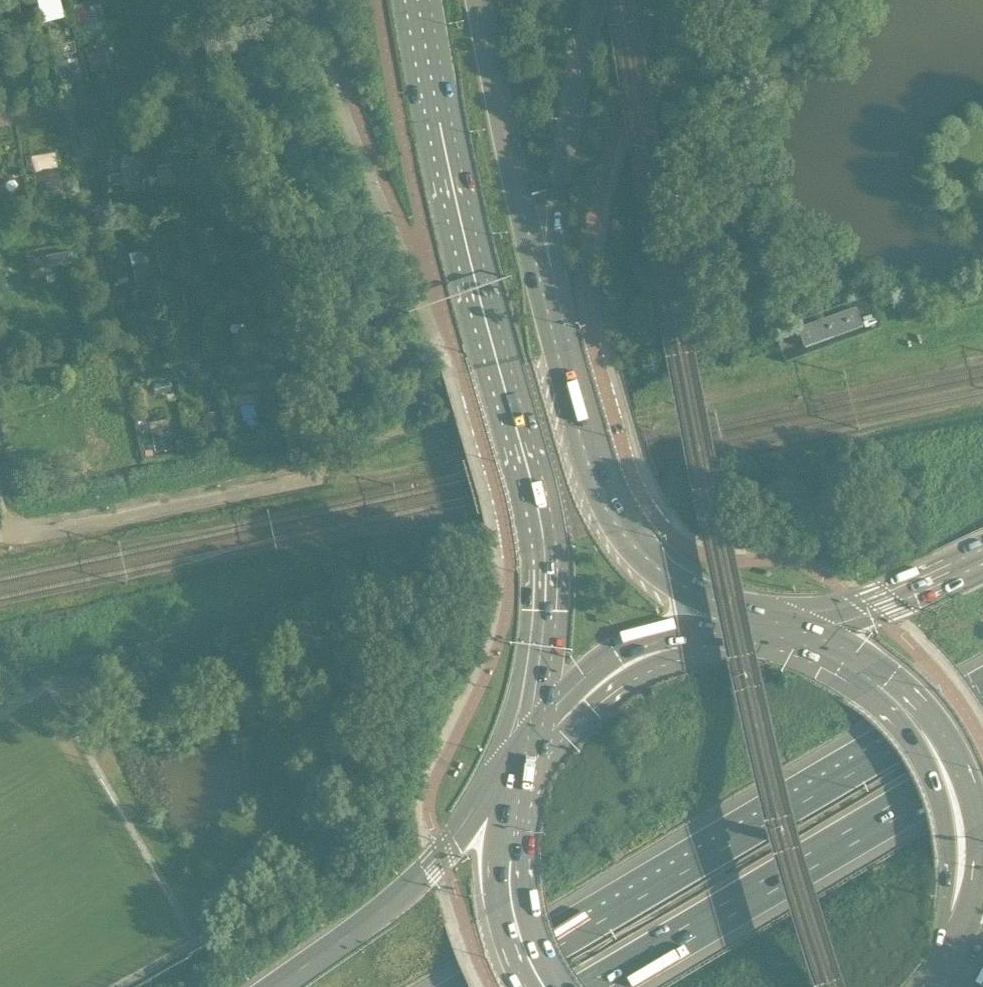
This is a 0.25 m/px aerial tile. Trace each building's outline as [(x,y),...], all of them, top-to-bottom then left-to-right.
[(62,0),(40,0),(44,16),(64,12),(62,0)] [(105,21),(102,5),(77,10),(80,26),(105,21)] [(104,50),(88,53),(91,69),(107,66),(104,50)] [(74,63),(52,68),(56,84),(77,79),(74,63)] [(142,191),(139,169),(123,171),(125,193),(142,191)] [(43,191),(58,187),(55,170),(39,174),(43,191)] [(69,254),(45,258),(47,269),(71,265),(69,254)] [(136,284),(152,280),(148,265),(132,268),(136,284)] [(857,309),(798,329),(805,349),(864,328),(857,309)] [(259,426),(254,405),(235,409),(239,430),(259,426)] [(219,417),(203,420),(206,432),(222,429),(219,417)] [(172,450),(169,430),(153,433),(156,453),(172,450)]
